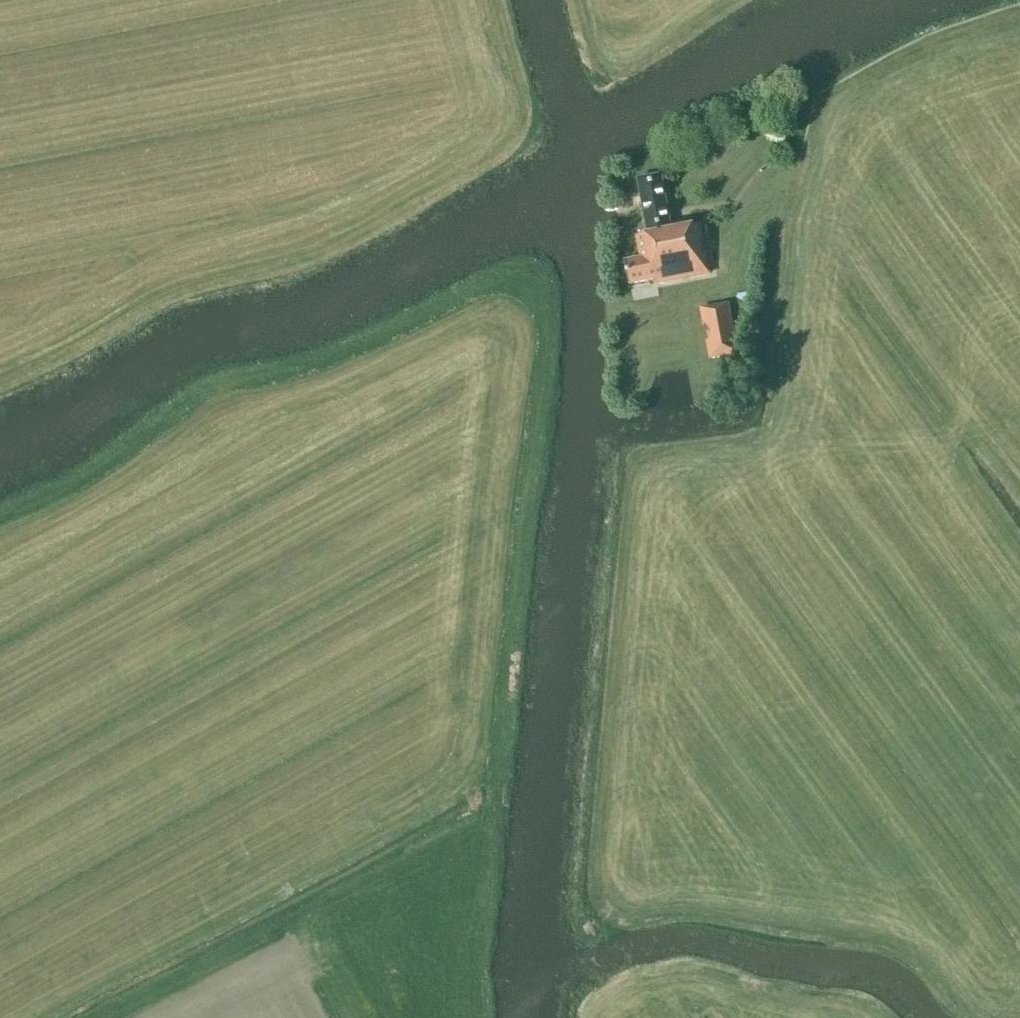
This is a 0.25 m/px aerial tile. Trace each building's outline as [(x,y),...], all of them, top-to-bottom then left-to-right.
[(671,229),(661,175),(637,179),(647,235),(637,237),(640,258),(625,261),(629,287),(654,282),(654,286),(711,275),(707,254),(703,254),(701,241),(703,240),(700,223),(671,229)] [(729,318),(704,323),(710,358),(736,353),(729,318)]
